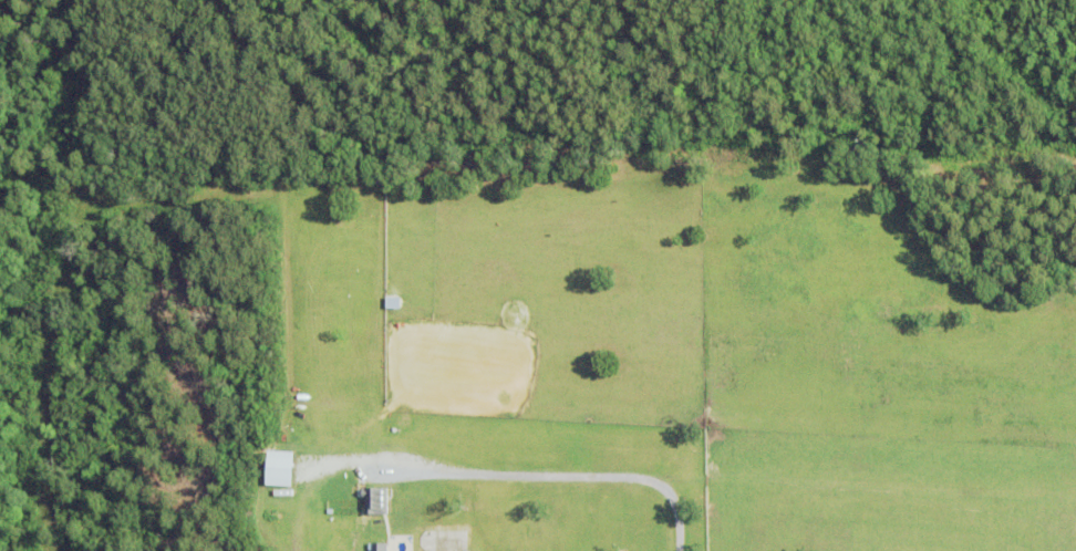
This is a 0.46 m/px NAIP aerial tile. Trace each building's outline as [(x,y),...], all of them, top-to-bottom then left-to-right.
[(266,485),(292,486),(294,451),(268,450),(266,485)] [(388,513),(387,487),(364,487),(365,514),(388,513)] [(387,542),(372,542),(372,550),(387,550),(387,542)]
